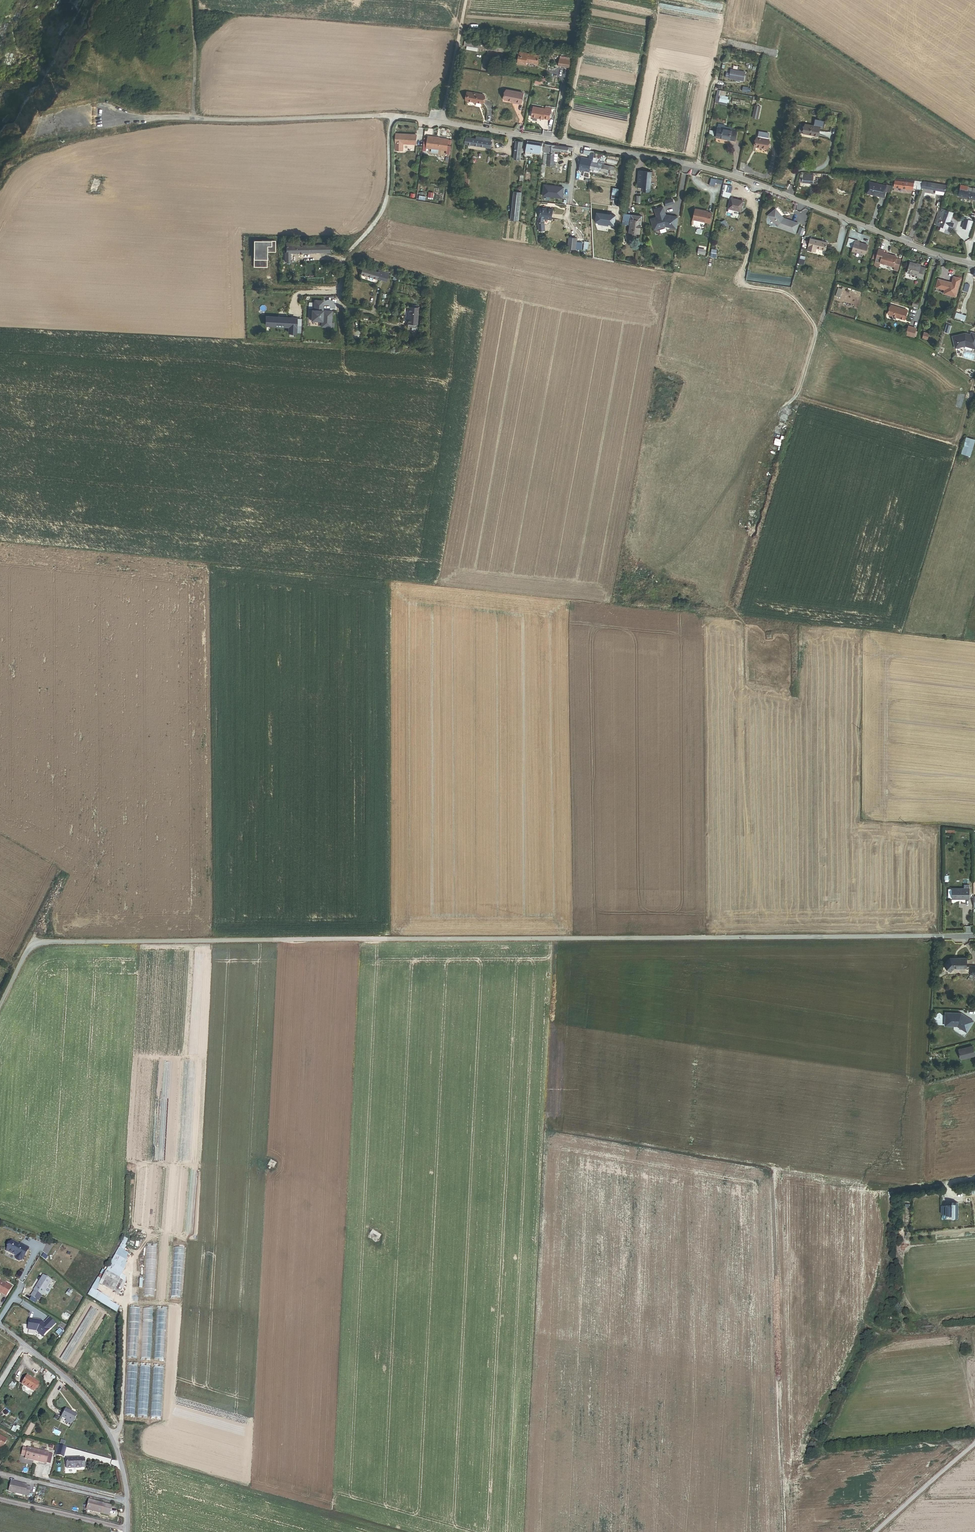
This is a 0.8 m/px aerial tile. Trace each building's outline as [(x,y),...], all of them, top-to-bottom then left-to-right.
[(507,53),(508,50),(464,43),(464,47),(477,49),(482,50),(507,53)] [(526,63),(537,65),(539,57),(519,53),(517,64),(525,66),(526,63)] [(568,68),(570,58),(559,56),(558,66),(568,68)] [(744,80),(745,73),(730,70),(730,72),(729,77),(744,80)] [(521,104),(523,93),(506,89),(504,100),(511,101),(515,102),(515,103),(521,104)] [(725,97),(726,92),(717,90),(715,101),(727,104),(729,98),(725,97)] [(482,103),(484,95),(468,92),(467,101),(482,103)] [(549,119),(551,108),(545,107),(545,109),(533,107),(532,117),(544,119),(544,118),(549,119)] [(803,134),(818,137),(820,127),(804,124),(803,134)] [(714,139),(733,143),(735,131),(728,129),(728,131),(716,129),(714,139)] [(416,145),(416,135),(396,134),(395,150),(403,150),(403,144),(416,145)] [(447,150),(448,139),(438,138),(438,137),(428,136),(427,148),(447,150)] [(756,148),(769,150),(770,141),(766,140),(766,137),(760,136),(760,139),(758,139),(756,148)] [(465,145),(490,149),(492,139),(477,137),(476,139),(466,137),(465,145)] [(533,152),(541,153),(543,144),(528,141),(526,155),(532,157),(533,152)] [(515,160),(521,161),(523,142),(517,142),(515,160)] [(572,152),(572,148),(569,148),(546,145),(545,153),(555,154),(556,151),(568,153),(568,152),(572,152)] [(594,161),(595,154),(595,152),(585,150),(584,155),(590,156),(589,159),(582,158),(579,171),(590,173),(590,170),(592,163),(592,161),(594,161)] [(541,179),(545,179),(546,167),(554,167),(555,154),(545,153),(543,165),(542,165),(541,179)] [(604,161),(603,161),(604,156),(595,154),(594,161),(592,161),(592,163),(602,165),(602,162),(604,163),(604,161)] [(597,172),(597,171),(608,173),(607,175),(614,177),(616,167),(602,165),(592,163),(590,170),(594,170),(594,172),(597,172)] [(650,189),(651,189),(653,172),(639,171),(637,188),(643,188),(643,193),(650,193),(650,189)] [(817,180),(826,180),(827,174),(813,174),(813,176),(801,175),(798,184),(817,185),(817,180)] [(723,182),(712,179),(710,186),(715,188),(716,183),(723,185),(723,182)] [(921,192),(922,188),(923,184),(915,183),(915,181),(906,180),(905,182),(896,181),(895,189),(914,191),(914,190),(921,192)] [(922,188),(945,193),(947,186),(942,186),(924,182),(923,184),(922,188)] [(884,198),(886,191),(890,192),(891,185),(887,185),(887,187),(869,183),(867,194),(880,197),(880,198),(884,199),(884,198)] [(564,188),(545,186),(543,197),(563,199),(564,188)] [(973,189),(972,192),(968,191),(968,189),(969,188),(961,187),(959,197),(974,200),(974,189),(973,189)] [(511,220),(519,221),(522,193),(515,192),(511,220)] [(729,209),(741,212),(744,201),(732,198),(729,209)] [(669,217),(667,217),(666,215),(664,207),(655,210),(658,218),(651,219),(655,230),(666,227),(677,228),(678,217),(669,216),(669,217)] [(951,222),(954,212),(942,208),(937,226),(949,229),(950,225),(952,226),(954,222),(951,222)] [(540,219),(539,223),(539,232),(545,231),(545,224),(544,224),(544,219),(552,221),(554,210),(542,209),(540,219)] [(708,212),(709,211),(696,209),(694,219),(711,223),(713,213),(708,212)] [(783,218),(776,209),(768,216),(777,227),(795,233),(798,223),(783,218)] [(598,213),(596,223),(598,226),(609,227),(609,224),(615,225),(616,216),(610,216),(610,217),(607,216),(607,214),(598,213)] [(630,233),(641,235),(643,217),(624,214),(623,225),(630,226),(630,233)] [(970,231),(973,222),(965,220),(963,229),(970,231)] [(916,239),(923,241),(925,235),(919,232),(916,239)] [(575,249),(577,238),(569,237),(568,248),(575,249)] [(817,248),(826,251),(828,242),(811,238),(808,250),(816,252),(817,248)] [(854,248),(856,241),(849,239),(847,246),(854,248)] [(261,242),(254,242),(254,267),(267,267),(267,252),(275,252),(275,241),(261,240),(261,242)] [(853,252),(865,255),(868,246),(860,244),(860,242),(856,241),(854,248),(853,252)] [(290,254),(330,253),(330,245),(302,246),(302,243),(286,243),(287,253),(285,253),(286,263),(291,263),(290,254)] [(894,267),(897,257),(884,253),(884,251),(879,250),(876,262),(881,264),(894,267)] [(918,278),(924,280),(927,270),(922,268),(923,266),(911,263),(909,270),(912,270),(911,274),(918,276),(918,278)] [(384,273),(385,271),(378,269),(377,271),(363,267),(361,274),(376,279),(377,277),(380,278),(381,273),(384,273)] [(955,297),(960,278),(953,277),(952,283),(938,279),(936,287),(945,290),(944,293),(955,297)] [(322,301),(314,301),(313,311),(311,311),(311,321),(321,321),(321,327),(330,327),(331,312),(325,311),(325,312),(323,312),(323,311),(322,311),(322,301)] [(408,326),(416,326),(418,306),(409,305),(408,326)] [(905,319),(907,310),(891,305),(888,314),(905,319)] [(267,326),(296,328),(297,319),(267,317),(267,326)] [(913,337),(916,328),(908,327),(906,335),(913,337)] [(360,329),(350,330),(350,339),(361,337),(360,329)] [(971,332),(970,335),(965,333),(952,336),(955,348),(965,346),(974,349),(974,333),(971,332)] [(974,439),(967,437),(962,453),(970,455),(974,439)] [(969,899),(969,884),(963,884),(963,888),(952,888),(952,889),(949,889),(949,897),(952,897),(952,899),(969,899)] [(955,968),(969,968),(969,958),(951,958),(945,965),(951,972),(955,968)] [(946,1027),(958,1028),(968,1034),(974,1023),(962,1015),(962,1016),(959,1016),(959,1015),(947,1015),(946,1027)] [(973,1044),(958,1048),(961,1059),(974,1055),(974,1051),(973,1044)] [(269,1166),(268,1168),(270,1170),(271,1167),(273,1168),(276,1163),(271,1160),(267,1165),(268,1165),(269,1166)] [(959,1218),(959,1202),(953,1202),(953,1205),(946,1205),(946,1206),(941,1206),(941,1214),(946,1214),(946,1215),(952,1215),(952,1218),(959,1218)] [(381,1235),(372,1230),(370,1234),(372,1235),(373,1234),(377,1236),(376,1238),(378,1239),(381,1235)] [(19,1245),(12,1241),(6,1251),(16,1257),(15,1258),(16,1260),(19,1262),(21,1261),(22,1260),(23,1260),(29,1248),(20,1244),(19,1245)] [(126,1246),(121,1243),(115,1255),(120,1257),(126,1246)] [(157,1247),(146,1246),(143,1295),(154,1296),(157,1247)] [(120,1257),(115,1255),(110,1263),(120,1268),(124,1260),(120,1257)] [(119,1279),(124,1270),(120,1268),(110,1263),(106,1272),(101,1281),(115,1288),(113,1291),(119,1294),(121,1291),(118,1289),(119,1288),(123,1281),(119,1279)] [(106,1272),(103,1270),(94,1285),(92,1289),(95,1291),(96,1291),(99,1285),(99,1284),(101,1281),(106,1272)] [(51,1281),(43,1276),(34,1290),(34,1291),(31,1296),(38,1301),(42,1295),(42,1296),(51,1281)] [(0,1294),(1,1293),(6,1296),(12,1287),(7,1283),(6,1285),(0,1281),(0,1294)] [(113,1291),(115,1288),(101,1281),(99,1284),(99,1285),(113,1292),(113,1291)] [(109,1301),(110,1300),(96,1291),(95,1291),(92,1289),(88,1295),(116,1313),(119,1307),(109,1301)] [(140,1308),(129,1307),(127,1357),(137,1358),(140,1308)] [(151,1358),(153,1309),(143,1308),(140,1358),(151,1358)] [(41,1321),(29,1319),(27,1330),(36,1331),(42,1337),(50,1329),(55,1324),(49,1318),(44,1323),(41,1321)] [(138,1366),(127,1365),(124,1415),(135,1416),(138,1366)] [(150,1367),(140,1366),(137,1416),(147,1417),(150,1367)] [(34,1391),(39,1383),(27,1375),(22,1384),(34,1391)] [(77,1415),(66,1409),(61,1417),(72,1423),(77,1415)] [(0,1436),(0,1448),(3,1450),(8,1440),(0,1436)] [(66,1448),(57,1446),(55,1455),(63,1457),(66,1448)] [(25,1460),(46,1465),(48,1454),(28,1449),(27,1450),(23,1449),(21,1456),(26,1457),(25,1460)] [(80,1458),(66,1458),(66,1469),(81,1468),(80,1468),(84,1468),(84,1458),(80,1459),(80,1458)] [(10,1491),(29,1496),(32,1487),(27,1486),(28,1484),(13,1480),(10,1491)] [(105,1504),(90,1500),(88,1510),(110,1515),(112,1506),(105,1504)]
